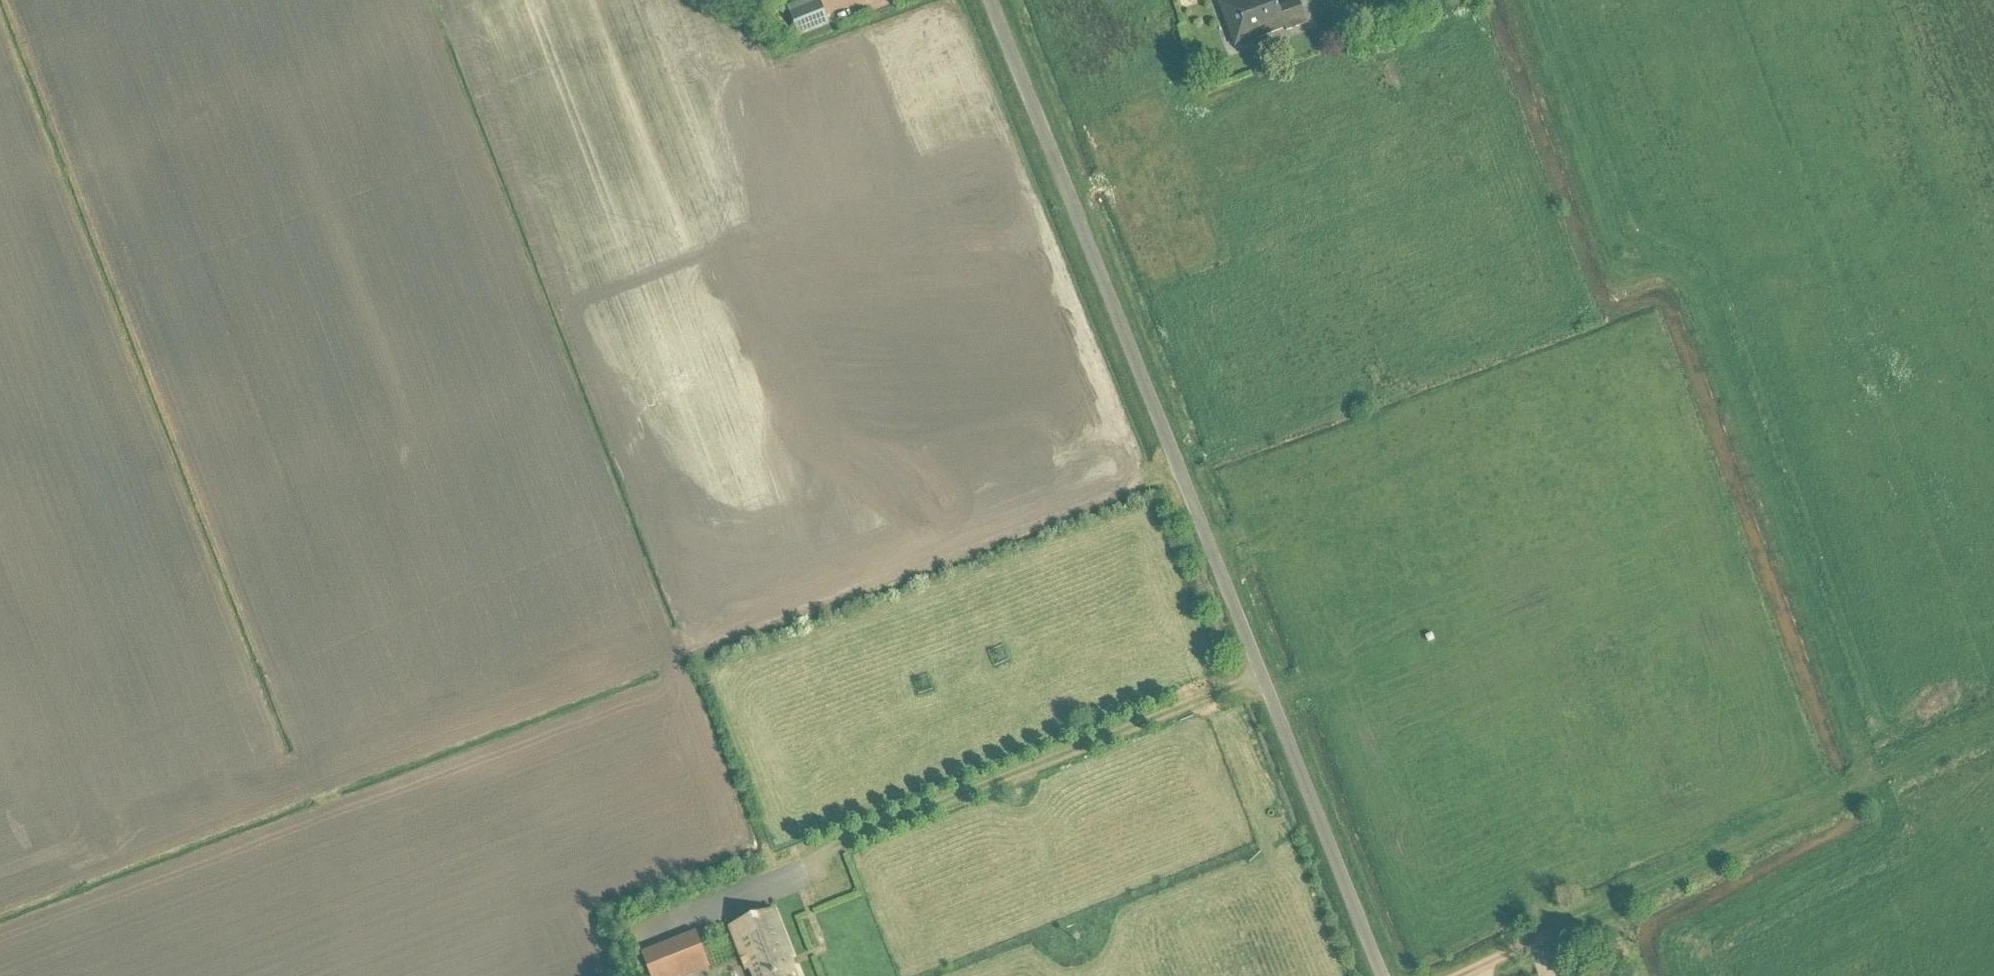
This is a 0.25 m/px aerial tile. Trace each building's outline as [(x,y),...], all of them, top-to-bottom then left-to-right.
[(1235,48),(1284,29),(1285,32),(1308,24),(1299,0),(1298,0),(1279,7),(1276,0),(1231,0),(1219,5),(1235,48)] [(799,37),(830,25),(820,1),(789,14),(799,37)] [(1432,634),(1425,637),(1428,643),(1435,640),(1432,634)] [(750,975),(798,975),(795,967),(797,967),(794,959),(797,958),(776,909),(729,928),(750,975)] [(641,953),(650,975),(691,975),(711,968),(696,931),(641,953)] [(1570,967),(1573,975),(1577,975),(1585,973),(1582,963),(1570,967)]
